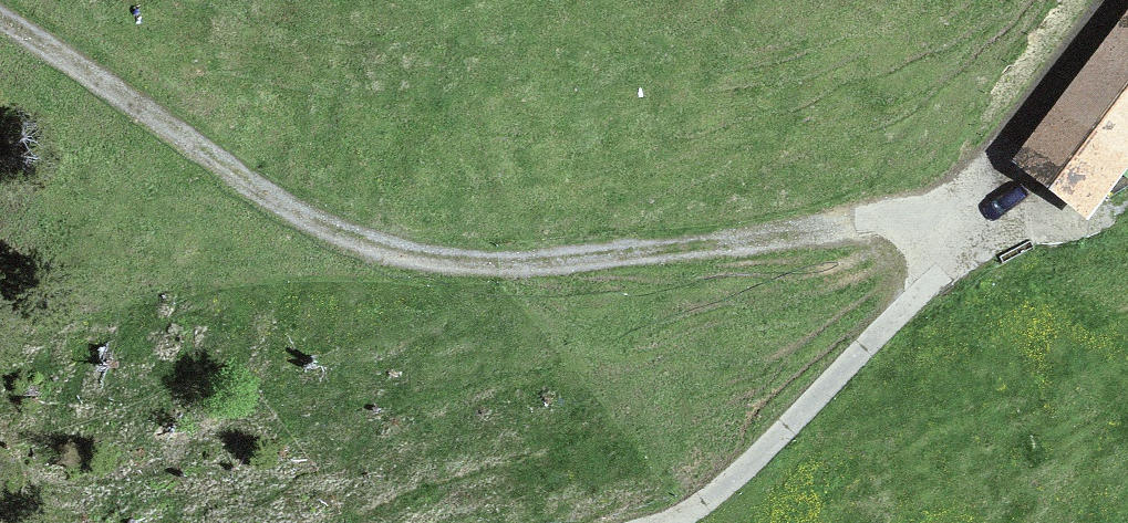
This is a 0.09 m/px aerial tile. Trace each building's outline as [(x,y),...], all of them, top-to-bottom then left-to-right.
[(1019,156),(1096,214),(1127,172),(1127,14),(1019,156)]
